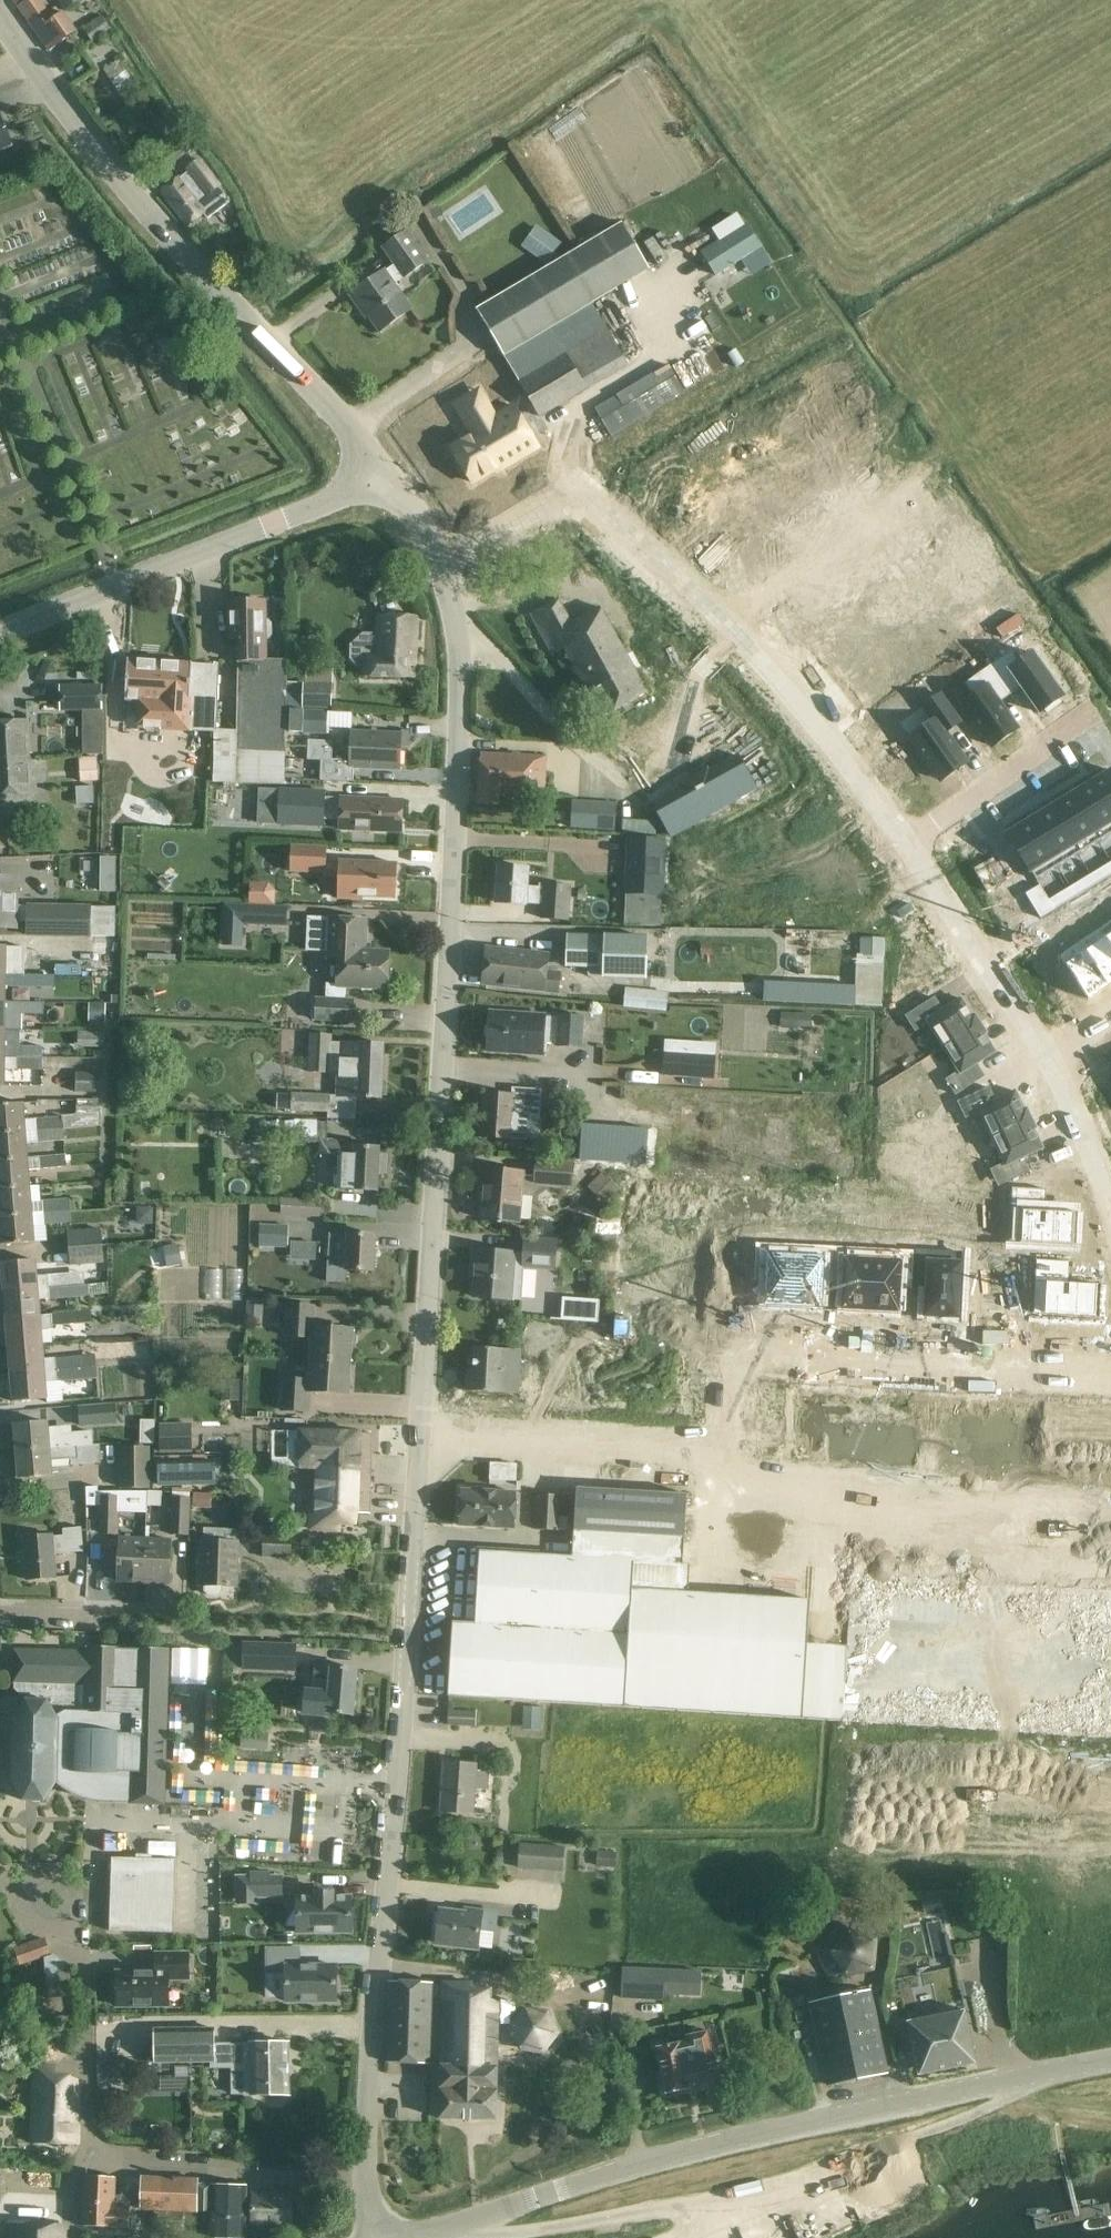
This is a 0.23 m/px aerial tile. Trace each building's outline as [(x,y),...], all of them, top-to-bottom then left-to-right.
[(49,51),(75,32),(62,13),(53,20),(39,0),(26,0),(18,6),(49,51)] [(66,11),(81,0),(58,0),(66,11)] [(91,43),(110,30),(101,17),(82,30),(91,43)] [(119,58),(103,67),(115,90),(131,82),(119,58)] [(13,145),(0,114),(0,150),(13,145)] [(169,167),(194,148),(185,136),(160,155),(169,167)] [(160,190),(187,226),(203,214),(207,219),(231,201),(220,187),(222,185),(200,157),(185,169),(187,171),(178,178),(177,177),(160,190)] [(719,242),(701,254),(716,277),(761,248),(746,224),(744,225),(737,214),(712,230),(719,242)] [(621,222),(474,309),(503,358),(594,303),(649,269),(621,222)] [(562,243),(536,225),(521,248),(548,265),(562,243)] [(364,309),(379,331),(411,309),(394,283),(402,277),(403,279),(429,260),(406,229),(381,247),(393,265),(385,271),(384,270),(349,295),(361,311),(364,309)] [(592,403),(608,434),(684,394),(667,363),(592,403)] [(868,404),(714,492),(745,545),(898,458),(868,404)] [(452,450),(471,481),(535,443),(514,407),(472,431),(475,437),(452,450)] [(969,544),(885,594),(916,644),(999,594),(969,544)] [(565,649),(602,717),(647,692),(635,672),(623,648),(600,608),(571,624),(557,599),(530,614),(553,656),(565,649)] [(273,624),(265,618),(264,600),(229,601),(230,639),(237,638),(237,662),(236,730),(216,729),(216,731),(213,731),(213,759),(212,782),(258,784),(284,785),(286,710),(287,681),(287,660),(265,659),(265,643),(273,635),(273,624)] [(364,675),(414,677),(416,617),(377,615),(376,635),(363,634),(351,645),(351,658),(356,664),(364,664),(364,675)] [(139,727),(213,731),(216,731),(216,729),(220,665),(192,664),(192,663),(127,660),(125,700),(140,701),(139,727)] [(1022,667),(1000,683),(1016,702),(1029,693),(1043,712),(1048,709),(1050,711),(1064,702),(1062,699),(1066,695),(1043,664),(1028,674),(1022,667)] [(984,684),(960,701),(991,745),(1015,727),(996,700),(1006,693),(987,666),(976,674),(984,684)] [(328,711),(328,710),(328,708),(330,708),(331,682),(287,681),(286,710),(290,710),(302,710),(328,711)] [(85,710),(85,754),(102,754),(101,686),(60,686),(60,710),(85,710)] [(935,720),(912,736),(944,780),(967,762),(946,732),(959,723),(935,695),(923,705),(935,720)] [(302,710),(290,710),(290,732),(302,732),(302,734),(328,734),(328,711),(302,710)] [(29,759),(27,720),(0,722),(0,761),(29,759)] [(399,770),(401,733),(351,731),(349,760),(332,760),(333,742),(308,740),(307,760),(322,761),(320,780),(353,782),(354,767),(399,770)] [(730,746),(717,754),(739,790),(753,781),(730,746)] [(478,804),(498,805),(499,792),(531,794),(532,774),(545,775),(546,757),(480,753),(478,804)] [(717,754),(702,764),(724,799),(739,790),(717,754)] [(97,779),(96,757),(78,757),(79,779),(97,779)] [(29,759),(0,761),(0,794),(31,793),(29,759)] [(701,761),(687,770),(710,808),(724,799),(702,764),(701,761)] [(687,770),(674,779),(675,781),(697,817),(710,808),(687,770)] [(1091,784),(1110,817),(1110,772),(1091,784)] [(675,781),(662,790),(683,826),(697,817),(675,781)] [(1071,796),(1098,842),(1110,834),(1110,817),(1091,784),(1071,796)] [(339,829),(401,832),(403,800),(341,798),(341,797),(326,796),(326,790),(276,789),(275,825),(326,826),(326,820),(339,820),(339,829)] [(662,790),(647,799),(670,834),(683,826),(662,790)] [(1071,796),(1050,809),(1078,854),(1098,842),(1071,796)] [(573,802),(571,829),(615,831),(616,804),(573,802)] [(1050,809),(1030,821),(1057,867),(1078,854),(1050,809)] [(1030,821),(1008,834),(1035,880),(1057,867),(1030,821)] [(620,869),(621,838),(553,836),(553,853),(569,853),(569,868),(620,869)] [(628,839),(626,893),(662,894),(665,841),(628,839)] [(397,864),(339,861),(339,864),(326,863),(327,848),(291,846),(290,872),(324,873),(324,878),(339,878),(338,899),(362,900),(363,897),(395,898),(397,864)] [(115,891),(115,858),(101,857),(101,891),(115,891)] [(540,919),(570,921),(572,884),(542,882),(542,886),(526,885),(527,868),(499,866),(497,903),(525,905),(525,904),(540,905),(540,919)] [(1103,868),(1090,875),(1096,885),(1109,877),(1103,868)] [(1090,875),(1078,883),(1084,892),(1096,885),(1090,875)] [(91,938),(91,936),(114,937),(115,908),(91,907),(91,905),(26,903),(26,905),(15,905),(16,878),(0,878),(0,927),(15,927),(15,921),(26,921),(26,936),(91,938)] [(1070,888),(1058,896),(1063,905),(1076,897),(1070,888)] [(283,902),(219,900),(218,944),(240,945),(240,924),(282,925),(283,902)] [(308,917),(307,950),(339,951),(364,952),(364,951),(364,939),(367,936),(368,929),(365,925),(365,920),(308,917)] [(1102,926),(1110,939),(1110,921),(1102,926)] [(1083,940),(1110,981),(1110,939),(1102,926),(1083,940)] [(602,978),(646,980),(648,935),(604,934),(566,933),(565,967),(602,968),(602,978)] [(860,938),(859,956),(884,957),(885,940),(860,938)] [(115,963),(116,939),(92,939),(91,963),(115,963)] [(1058,956),(1088,1000),(1110,985),(1110,981),(1083,940),(1058,956)] [(43,974),(43,964),(17,963),(17,960),(4,960),(5,945),(0,945),(0,974),(43,974)] [(481,983),(557,992),(559,973),(546,971),(547,954),(485,948),(481,983)] [(364,952),(339,951),(338,984),(327,984),(326,998),(317,998),(316,1020),(352,1021),(353,999),(346,999),(347,986),(386,988),(388,952),(364,951),(364,952)] [(855,986),(854,1004),(882,1005),(883,965),(856,964),(855,986)] [(4,985),(43,986),(43,974),(0,974),(0,1001),(4,1001),(4,985)] [(765,982),(764,1000),(854,1004),(855,986),(765,982)] [(623,1007),(666,1009),(667,990),(624,988),(623,1007)] [(934,997),(904,1015),(913,1029),(926,1020),(943,1047),(978,1025),(961,999),(941,1011),(934,997)] [(0,1001),(0,1029),(4,1029),(20,1029),(20,1013),(42,1013),(42,1002),(4,1002),(4,1001),(0,1001)] [(88,1022),(104,1022),(104,1003),(88,1003),(88,1022)] [(487,1051),(541,1055),(542,1043),(557,1044),(556,1047),(581,1049),(584,1016),(557,1014),(557,1017),(544,1016),(544,1015),(489,1012),(489,1024),(485,1027),(485,1035),(488,1038),(487,1051)] [(810,1027),(810,1012),(779,1013),(780,1028),(810,1027)] [(978,1025),(943,1047),(960,1073),(947,1081),(956,1094),(984,1076),(975,1064),(995,1052),(978,1025)] [(42,1057),(42,1046),(4,1046),(4,1029),(0,1029),(0,1056),(42,1057)] [(79,1032),(79,1047),(102,1047),(102,1032),(79,1032)] [(327,1119),(355,1120),(356,1097),(381,1098),(384,1044),(330,1042),(331,1035),(310,1034),(308,1071),(328,1072),(328,1071),(338,1071),(336,1095),(330,1095),(330,1093),(290,1092),(290,1093),(277,1093),(276,1110),(327,1111),(327,1119)] [(713,1078),(715,1056),(666,1053),(665,1075),(713,1078)] [(3,1085),(4,1069),(42,1069),(42,1057),(0,1056),(0,1085),(3,1085)] [(76,1092),(100,1092),(99,1071),(75,1071),(76,1092)] [(989,1087),(958,1103),(964,1116),(979,1110),(992,1136),(1029,1120),(1015,1092),(995,1102),(989,1087)] [(485,1094),(482,1135),(509,1137),(527,1138),(528,1114),(538,1115),(540,1090),(511,1088),(511,1096),(485,1094)] [(63,1128),(63,1127),(102,1126),(101,1099),(75,1100),(76,1114),(61,1115),(61,1118),(24,1120),(23,1102),(0,1104),(0,1133),(63,1128)] [(1006,1165),(991,1173),(995,1182),(1007,1183),(1028,1173),(1022,1158),(1043,1149),(1029,1120),(992,1136),(1006,1165)] [(337,1189),(377,1191),(378,1172),(387,1173),(388,1154),(379,1154),(379,1147),(354,1146),(355,1141),(326,1139),(327,1123),(271,1121),(271,1122),(257,1122),(256,1137),(319,1140),(318,1154),(338,1155),(337,1189)] [(28,1158),(26,1143),(63,1141),(63,1128),(0,1133),(0,1161),(28,1158)] [(65,1156),(64,1155),(28,1158),(0,1161),(0,1188),(30,1186),(28,1169),(65,1166),(65,1161),(71,1161),(71,1156),(65,1156)] [(533,1184),(572,1186),(573,1161),(534,1159),(533,1184)] [(480,1218),(519,1222),(523,1173),(480,1169),(479,1187),(482,1188),(480,1218)] [(604,1204),(620,1188),(603,1171),(587,1187),(604,1204)] [(68,1210),(68,1199),(31,1202),(30,1186),(0,1188),(0,1216),(68,1210)] [(334,1208),(334,1195),(313,1196),(313,1191),(257,1193),(257,1219),(314,1218),(313,1209),(334,1208)] [(1006,1195),(1006,1208),(1011,1208),(1010,1242),(1063,1244),(1064,1211),(1035,1210),(1035,1196),(1006,1195)] [(247,1299),(249,1204),(192,1202),(191,1241),(195,1241),(194,1266),(206,1267),(205,1298),(247,1299)] [(162,1231),(169,1217),(151,1208),(144,1222),(162,1231)] [(0,1245),(34,1242),(33,1225),(69,1222),(68,1210),(0,1216),(0,1244),(0,1245)] [(257,1247),(288,1247),(288,1224),(258,1224),(257,1247)] [(68,1248),(103,1245),(102,1228),(67,1230),(68,1248)] [(326,1282),(347,1283),(347,1270),(373,1271),(375,1234),(346,1233),(346,1235),(329,1234),(326,1282)] [(512,1298),(522,1299),(525,1268),(556,1270),(558,1239),(525,1237),(523,1253),(473,1250),(472,1265),(476,1265),(474,1296),(512,1299),(512,1298)] [(287,1260),(314,1260),(315,1240),(288,1239),(287,1260)] [(103,1245),(68,1248),(70,1265),(104,1263),(103,1245)] [(749,1254),(748,1281),(761,1281),(760,1304),(763,1304),(763,1307),(776,1307),(777,1304),(786,1305),(789,1256),(749,1254)] [(789,1256),(786,1305),(795,1305),(795,1308),(809,1309),(809,1306),(812,1306),(813,1284),(826,1285),(827,1258),(789,1256)] [(911,1256),(910,1285),(921,1285),(919,1315),(952,1317),(955,1263),(924,1262),(924,1257),(911,1256)] [(827,1258),(826,1285),(838,1285),(837,1308),(840,1308),(840,1311),(853,1311),(854,1308),(864,1309),(867,1260),(827,1258)] [(1,1262),(3,1290),(75,1284),(74,1273),(37,1277),(35,1259),(1,1262)] [(867,1260),(864,1309),(873,1309),(873,1312),(886,1313),(886,1310),(890,1310),(891,1288),(904,1289),(905,1262),(867,1260)] [(1029,1267),(1029,1280),(1034,1280),(1032,1314),(1086,1316),(1087,1283),(1057,1281),(1058,1268),(1029,1267)] [(676,1270),(643,1268),(641,1320),(628,1319),(627,1334),(657,1335),(657,1322),(674,1323),(676,1270)] [(3,1290),(5,1318),(40,1315),(39,1300),(89,1295),(88,1284),(75,1285),(75,1284),(3,1290)] [(308,1358),(350,1361),(352,1329),(314,1327),(315,1305),(285,1303),(284,1337),(310,1338),(308,1358)] [(5,1318),(8,1345),(42,1342),(41,1329),(53,1328),(53,1325),(91,1322),(90,1311),(40,1315),(5,1318)] [(8,1345),(10,1373),(81,1366),(81,1356),(44,1358),(42,1342),(8,1345)] [(466,1390),(518,1393),(520,1349),(474,1347),(472,1369),(467,1369),(466,1390)] [(279,1410),(308,1412),(309,1391),(348,1393),(350,1361),(308,1358),(307,1378),(281,1377),(279,1410)] [(10,1373),(12,1401),(47,1398),(46,1382),(97,1378),(96,1366),(81,1366),(10,1373)] [(240,1397),(241,1379),(224,1378),(223,1396),(240,1397)] [(105,1418),(104,1404),(77,1406),(78,1421),(105,1418)] [(47,1421),(14,1424),(16,1451),(90,1445),(92,1445),(91,1431),(71,1433),(71,1434),(62,1435),(62,1427),(48,1428),(47,1421)] [(159,1452),(192,1452),(191,1423),(158,1424),(159,1452)] [(325,1479),(369,1481),(371,1433),(300,1430),(298,1468),(310,1468),(325,1467),(325,1479)] [(71,1466),(101,1463),(99,1444),(92,1445),(90,1445),(16,1451),(18,1477),(51,1475),(50,1460),(71,1458),(71,1466)] [(118,1449),(119,1490),(149,1490),(148,1448),(118,1449)] [(213,1485),(213,1461),(160,1462),(160,1486),(213,1485)] [(515,1479),(515,1462),(487,1461),(486,1478),(515,1479)] [(308,1529),(341,1530),(342,1511),(368,1512),(369,1481),(325,1479),(325,1467),(310,1468),(308,1529)] [(458,1489),(456,1525),(514,1528),(516,1492),(458,1489)] [(535,1529),(567,1531),(568,1516),(558,1516),(560,1495),(537,1493),(535,1529)] [(118,1534),(119,1496),(99,1495),(98,1534),(118,1534)] [(170,1495),(169,1534),(189,1535),(190,1496),(170,1495)] [(572,1555),(479,1549),(474,1622),(452,1621),(447,1695),(624,1707),(629,1591),(689,1592),(691,1566),(682,1565),(683,1518),(574,1511),(572,1555)] [(82,1552),(85,1552),(83,1528),(63,1528),(63,1535),(52,1536),(52,1534),(23,1536),(27,1579),(55,1577),(53,1553),(82,1552)] [(292,1532),(263,1532),(263,1558),(292,1558),(292,1532)] [(117,1580),(141,1581),(143,1542),(143,1538),(119,1537),(117,1580)] [(141,1581),(168,1583),(170,1539),(143,1538),(143,1542),(141,1581)] [(201,1540),(199,1584),(236,1586),(238,1541),(201,1540)] [(233,1667),(296,1671),(298,1645),(243,1642),(243,1645),(234,1645),(233,1667)] [(44,1799),(55,1781),(60,1784),(63,1786),(69,1788),(73,1790),(84,1793),(89,1795),(131,1795),(131,1798),(164,1799),(168,1648),(86,1646),(85,1652),(14,1649),(13,1682),(15,1682),(15,1687),(20,1692),(26,1693),(26,1699),(25,1699),(13,1718),(11,1780),(22,1799),(44,1799)] [(326,1712),(352,1714),(356,1668),(330,1666),(330,1667),(315,1666),(312,1692),(328,1693),(326,1712)] [(446,1724),(475,1726),(476,1710),(447,1709),(446,1724)] [(243,1731),(241,1747),(266,1749),(267,1733),(243,1731)] [(291,1742),(290,1752),(306,1752),(306,1757),(355,1758),(355,1745),(291,1742)] [(440,1810),(473,1813),(475,1788),(487,1789),(489,1772),(476,1771),(476,1764),(443,1761),(440,1810)] [(565,1846),(520,1843),(518,1868),(563,1871),(565,1846)] [(179,1931),(177,1859),(113,1859),(114,1931),(179,1931)] [(270,1876),(257,1876),(257,1896),(282,1896),(282,1876),(270,1876)] [(313,1897),(295,1897),(295,1932),(351,1932),(351,1897),(332,1897),(332,1893),(313,1893),(313,1897)] [(479,1933),(495,1934),(497,1912),(462,1908),(461,1912),(437,1909),(436,1922),(433,1924),(431,1941),(433,1943),(433,1947),(477,1952),(479,1933)] [(930,1920),(934,1955),(948,1954),(944,1919),(930,1920)] [(815,1949),(831,1977),(844,1973),(846,1975),(873,1969),(876,1938),(850,1928),(839,1921),(815,1949)] [(13,1948),(19,1964),(50,1953),(44,1937),(13,1948)] [(336,2001),(336,1966),(299,1966),(299,1948),(263,1949),(263,1977),(282,1977),(283,2002),(336,2001)] [(168,2005),(168,1979),(188,1979),(188,1954),(152,1954),(152,1970),(114,1970),(114,2005),(168,2005)] [(891,1980),(898,2015),(963,2001),(956,1966),(891,1980)] [(624,1968),(623,1998),(663,2000),(663,1995),(663,1993),(686,1995),(687,1977),(692,1978),(692,1971),(624,1968)] [(387,2061),(429,2063),(432,1981),(388,1980),(386,2061),(387,2061)] [(438,2117),(495,2119),(498,2001),(492,1999),(492,1988),(472,1988),(472,1982),(441,1981),(438,2117)] [(868,1990),(810,2002),(828,2087),(886,2075),(868,1990)] [(519,2050),(544,2054),(560,2033),(550,2008),(525,2005),(509,2026),(519,2050)] [(907,2021),(918,2074),(975,2062),(964,2009),(907,2021)] [(288,2042),(215,2043),(214,2027),(154,2029),(155,2065),(210,2063),(210,2069),(231,2069),(232,2092),(250,2091),(250,2094),(289,2094),(288,2042)] [(656,2047),(665,2091),(688,2086),(687,2082),(715,2076),(706,2031),(686,2035),(687,2041),(656,2047)] [(30,2141),(77,2143),(79,2080),(56,2079),(56,2067),(33,2066),(30,2141)] [(82,2225),(128,2227),(130,2195),(114,2194),(115,2176),(84,2174),(82,2225)] [(140,2208),(197,2210),(198,2179),(142,2177),(140,2208)] [(212,2185),(210,2236),(244,2237),(246,2186),(212,2185)] [(253,2192),(252,2224),(290,2225),(291,2193),(253,2192)] [(157,2212),(156,2229),(182,2230),(183,2212),(157,2212)] [(67,2224),(10,2222),(9,2237),(66,2237),(67,2224)]
